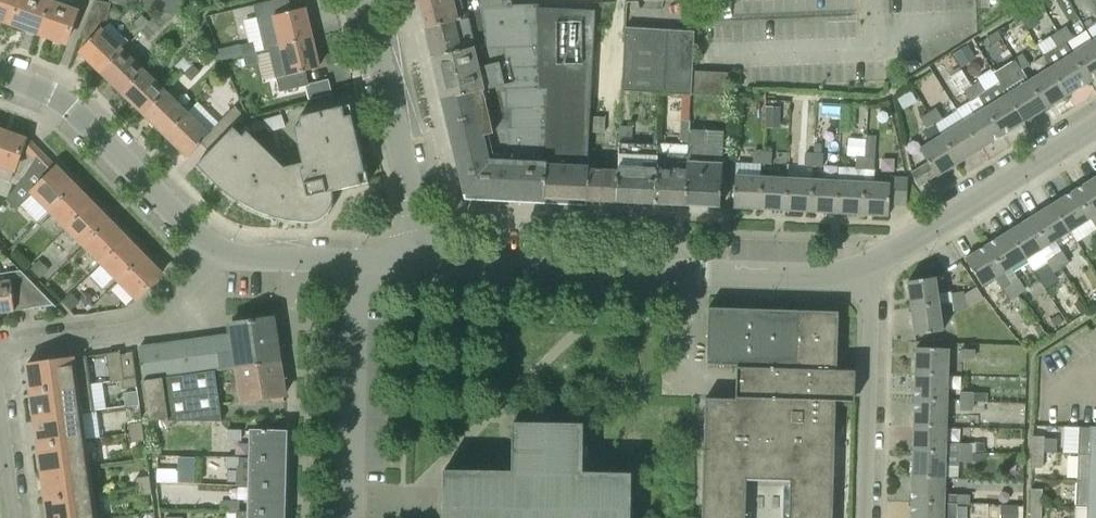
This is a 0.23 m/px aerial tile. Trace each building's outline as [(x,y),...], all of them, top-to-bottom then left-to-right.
[(13,24),(21,0),(0,0),(0,19),(13,24)] [(39,33),(51,1),(47,0),(21,0),(13,24),(39,33)] [(124,49),(103,28),(107,24),(112,3),(98,0),(95,0),(82,34),(90,41),(80,51),(102,73),(124,49)] [(157,10),(159,0),(147,0),(146,8),(157,10)] [(169,12),(171,0),(159,0),(157,10),(162,11),(169,12)] [(181,14),(183,0),(171,0),(169,12),(175,13),(181,14)] [(467,19),(462,0),(418,0),(425,30),(467,19)] [(539,4),(513,5),(512,1),(511,0),(462,0),(467,19),(474,49),(478,66),(484,90),(489,113),(494,134),(485,136),(486,142),(490,142),(494,156),(464,193),(545,197),(547,165),(547,162),(546,162),(551,86),(542,77),(539,8),(539,4)] [(51,1),(39,33),(66,43),(78,11),(51,1)] [(280,46),(312,38),(305,8),(287,12),(287,13),(273,16),(280,46)] [(587,200),(589,160),(588,160),(596,11),(539,8),(542,77),(551,86),(546,162),(547,162),(547,165),(545,197),(587,200)] [(141,32),(149,40),(175,13),(169,12),(162,11),(150,22),(141,32)] [(134,24),(141,32),(150,22),(143,15),(134,24)] [(433,60),(474,49),(467,19),(425,30),(433,60)] [(1066,42),(1074,38),(1067,26),(1059,31),(1066,42)] [(716,71),(695,70),(697,32),(626,28),(622,91),(714,97),(716,72),(716,71)] [(1003,39),(998,31),(987,38),(992,46),(1003,39)] [(1059,47),(1066,42),(1059,31),(1052,36),(1059,47)] [(277,78),(280,92),(309,85),(306,71),(319,68),(312,38),(280,46),(270,49),(274,66),(284,64),(287,75),(277,78)] [(1095,78),(1095,43),(1094,40),(1073,53),(1091,81),(1095,78)] [(244,55),(257,52),(254,42),(241,45),(244,55)] [(124,94),(145,72),(141,67),(142,66),(124,49),(102,73),(124,94)] [(436,76),(478,66),(474,49),(433,60),(436,76)] [(246,66),(259,63),(257,52),(244,55),(246,66)] [(1069,95),(1091,81),(1073,53),(1051,66),(1069,95)] [(1019,62),(1025,72),(1033,67),(1025,54),(1017,59),(1019,62)] [(176,66),(184,74),(193,64),(185,56),(176,66)] [(1047,108),(1030,80),(1025,72),(1019,62),(997,76),(1002,84),(1025,122),(1047,108)] [(184,74),(192,81),(201,72),(193,64),(184,74)] [(442,100),(484,90),(478,66),(436,76),(442,100)] [(1047,108),(1069,95),(1051,66),(1030,80),(1047,108)] [(951,78),(962,94),(965,92),(973,87),(962,70),(951,78)] [(124,94),(145,114),(166,92),(145,72),(124,94)] [(729,73),(716,72),(714,97),(729,98),(731,72),(729,72),(729,73)] [(973,87),(980,98),(990,92),(982,81),(973,87)] [(1025,122),(1002,84),(990,92),(980,98),(986,107),(1003,135),(1025,122)] [(972,103),(980,98),(973,87),(965,92),(971,102),(972,103)] [(448,123),(489,113),(484,90),(442,100),(448,123)] [(145,114),(166,136),(188,114),(166,92),(145,114)] [(369,183),(350,105),(300,117),(313,169),(284,176),(254,147),(233,127),(210,152),(197,165),(217,185),(229,195),(240,203),(246,206),(255,211),(272,217),(283,220),(291,221),(307,223),(308,205),(321,202),(319,195),(369,183)] [(981,149),(1003,135),(986,107),(964,120),(981,149)] [(935,124),(944,119),(937,108),(929,113),(935,124)] [(485,136),(494,134),(489,113),(448,123),(453,143),(485,136)] [(935,124),(929,113),(921,118),(928,129),(935,124)] [(202,144),(210,152),(233,127),(223,118),(208,133),(188,114),(166,136),(189,157),(202,144)] [(981,149),(964,120),(942,134),(959,163),(981,149)] [(688,155),(686,201),(720,203),(723,163),(724,128),(690,126),(688,155)] [(24,151),(28,140),(2,130),(0,135),(0,167),(16,173),(24,151)] [(937,176),(959,163),(942,134),(920,148),(929,163),(937,175),(937,176)] [(865,169),(874,170),(877,136),(867,135),(866,156),(865,169)] [(453,143),(464,193),(494,156),(490,142),(486,142),(485,136),(453,143)] [(51,211),(76,186),(31,141),(28,140),(24,151),(27,152),(48,174),(31,191),(51,211)] [(656,203),(659,153),(659,146),(620,143),(618,170),(617,201),(656,203)] [(763,147),(763,151),(762,164),(772,164),(773,147),(763,147)] [(754,163),(762,164),(763,151),(754,150),(754,163)] [(656,203),(686,205),(686,201),(688,155),(659,153),(656,203)] [(814,167),(815,153),(805,153),(805,166),(814,167)] [(824,154),(815,153),(814,167),(823,167),(824,154)] [(865,169),(866,156),(857,156),(856,169),(865,169)] [(587,200),(617,201),(618,170),(593,169),(594,161),(589,160),(587,200)] [(920,185),(937,175),(929,163),(912,173),(920,185)] [(836,213),(862,215),(864,181),(865,169),(856,169),(839,168),(838,180),(836,213)] [(890,204),(907,205),(908,178),(891,177),(891,183),(874,182),(874,170),(865,169),(864,181),(862,215),(889,216),(890,204)] [(734,208),(760,209),(762,176),(735,174),(734,208)] [(760,209),(787,211),(788,177),(762,176),(760,209)] [(787,211),(812,212),(813,178),(788,177),(787,211)] [(1092,218),(1095,215),(1095,177),(1075,190),(1092,218)] [(838,180),(827,179),(813,178),(812,212),(836,213),(838,180)] [(51,211),(68,228),(93,204),(76,186),(51,211)] [(1070,231),(1092,218),(1075,190),(1053,204),(1070,231)] [(68,228),(85,246),(111,222),(93,204),(68,228)] [(1049,245),(1070,231),(1053,204),(1032,217),(1049,245)] [(1026,258),(1049,245),(1032,217),(1009,231),(1026,258)] [(85,246),(102,263),(127,239),(111,222),(85,246)] [(1087,233),(1095,245),(1095,244),(1095,227),(1087,233)] [(1005,272),(1026,258),(1009,231),(988,245),(1005,272)] [(102,263),(120,281),(145,256),(127,239),(102,263)] [(983,286),(1005,272),(988,245),(965,258),(983,286)] [(1062,267),(1070,262),(1063,251),(1055,256),(1062,267)] [(120,281),(137,299),(162,274),(145,256),(120,281)] [(1055,272),(1062,267),(1055,256),(1048,261),(1055,272)] [(951,292),(938,293),(936,277),(908,281),(912,308),(940,303),(952,302),(951,293),(951,292)] [(54,306),(56,307),(57,307),(29,278),(0,282),(0,313),(54,306)] [(1019,294),(1026,289),(1020,278),(1012,283),(1019,294)] [(1011,299),(1019,294),(1012,283),(1004,288),(1011,299)] [(952,302),(966,300),(965,291),(951,293),(952,302)] [(967,309),(966,300),(952,302),(954,311),(955,311),(967,309)] [(938,332),(944,330),(940,303),(912,308),(916,335),(938,332)] [(789,517),(833,517),(839,312),(708,308),(707,365),(737,366),(736,399),(706,398),(702,517),(746,517),(747,480),(790,482),(790,488),(789,517)] [(237,368),(281,362),(274,318),(231,324),(233,335),(140,348),(144,380),(215,371),(237,368)] [(962,358),(975,359),(976,349),(972,349),(972,344),(969,344),(962,343),(962,358)] [(916,374),(949,375),(950,348),(917,347),(916,374)] [(111,381),(123,380),(122,378),(136,376),(133,353),(127,353),(127,354),(121,355),(120,351),(107,353),(111,381)] [(31,392),(91,384),(87,356),(27,364),(31,392)] [(242,402),(285,396),(286,396),(281,362),(237,368),(242,402)] [(144,380),(150,421),(223,422),(215,371),(144,380)] [(915,399),(949,400),(949,375),(916,374),(915,399)] [(123,380),(124,389),(138,387),(136,376),(122,378),(123,380)] [(34,420),(82,414),(95,412),(91,384),(31,392),(34,420)] [(960,399),(976,399),(976,390),(960,389),(960,399)] [(138,390),(124,392),(126,406),(140,404),(138,390)] [(914,426),(948,427),(949,400),(915,399),(914,426)] [(959,409),(975,409),(976,399),(960,399),(959,409)] [(38,446),(85,439),(82,414),(34,420),(38,446)] [(130,433),(144,432),(142,422),(129,424),(130,433)] [(632,473),(583,472),(583,423),(513,422),(512,471),(444,470),(443,517),(631,517),(632,473)] [(1066,423),(1065,449),(1078,450),(1079,423),(1066,423)] [(913,451),(947,452),(947,443),(948,427),(914,426),(913,451)] [(227,440),(242,441),(242,430),(228,429),(227,440)] [(252,458),(285,459),(286,431),(253,430),(252,458)] [(131,443),(145,441),(144,432),(130,433),(131,443)] [(1033,452),(1044,452),(1044,436),(1033,436),(1033,452)] [(42,473),(89,466),(85,439),(38,446),(42,473)] [(972,453),(972,443),(956,443),(956,452),(972,453)] [(954,478),(956,461),(956,452),(947,452),(913,451),(913,477),(946,478),(954,478)] [(972,453),(956,452),(956,461),(972,462),(972,453)] [(1032,467),(1043,468),(1044,452),(1033,452),(1032,467)] [(1095,481),(1095,454),(1092,454),(1092,455),(1079,454),(1078,480),(1095,481)] [(227,467),(241,468),(242,457),(227,457),(227,467)] [(252,485),(285,485),(285,459),(252,458),(252,485)] [(45,499),(93,492),(89,466),(42,473),(45,499)] [(137,487),(151,485),(150,476),(136,478),(137,487)] [(912,501),(945,502),(946,478),(913,477),(912,501)] [(1089,507),(1095,507),(1095,481),(1078,480),(1077,506),(1089,507)] [(139,496),(152,494),(151,485),(137,487),(139,496)] [(251,512),(284,513),(285,485),(252,485),(251,512)] [(1031,504),(1042,505),(1043,489),(1032,488),(1031,504)] [(99,491),(93,492),(45,499),(48,517),(103,517),(99,491)] [(958,504),(971,504),(971,495),(958,494),(958,502),(958,504)] [(238,512),(240,512),(241,502),(226,501),(226,511),(238,512)] [(958,504),(958,502),(945,502),(912,501),(911,517),(957,517),(958,504)] [(1042,505),(1031,504),(1031,517),(1042,517),(1042,505)]
